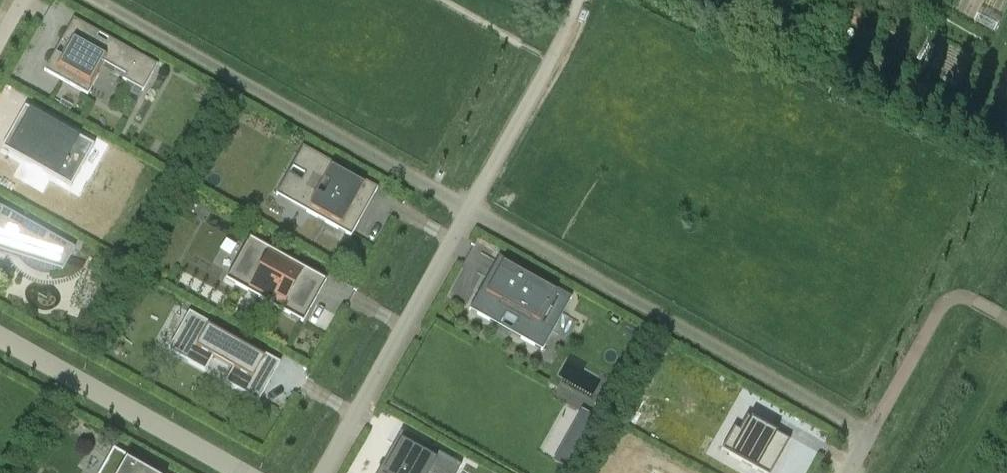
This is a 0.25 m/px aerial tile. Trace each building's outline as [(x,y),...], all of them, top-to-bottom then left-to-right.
[(44,71),(88,95),(100,61),(125,75),(123,80),(143,91),(157,66),(73,19),(44,71)] [(915,84),(911,94),(925,101),(929,91),(915,84)] [(94,146),(25,107),(21,113),(21,112),(18,117),(19,117),(7,138),(6,137),(4,142),(5,142),(1,148),(71,188),(94,146)] [(351,237),(377,189),(303,147),(291,167),(305,175),(289,202),(351,237)] [(63,270),(75,249),(0,207),(0,251),(63,270)] [(249,237),(226,279),(303,322),(326,280),(249,237)] [(542,350),(552,334),(538,326),(558,290),(505,261),(486,295),(480,291),(469,310),(500,327),(506,316),(519,323),(513,334),(542,350)] [(189,312),(167,351),(205,372),(212,358),(233,369),(225,383),(258,402),(280,363),(189,312)] [(606,402),(598,397),(594,405),(602,409),(606,402)] [(582,412),(555,461),(567,468),(594,419),(582,412)] [(739,431),(738,432),(740,433),(728,454),(761,472),(772,472),(790,441),(747,417),(739,431)] [(460,468),(461,466),(401,432),(400,434),(403,436),(392,456),(388,454),(378,472),(452,472),(456,466),(460,468)] [(113,449),(99,472),(156,472),(113,449)]
